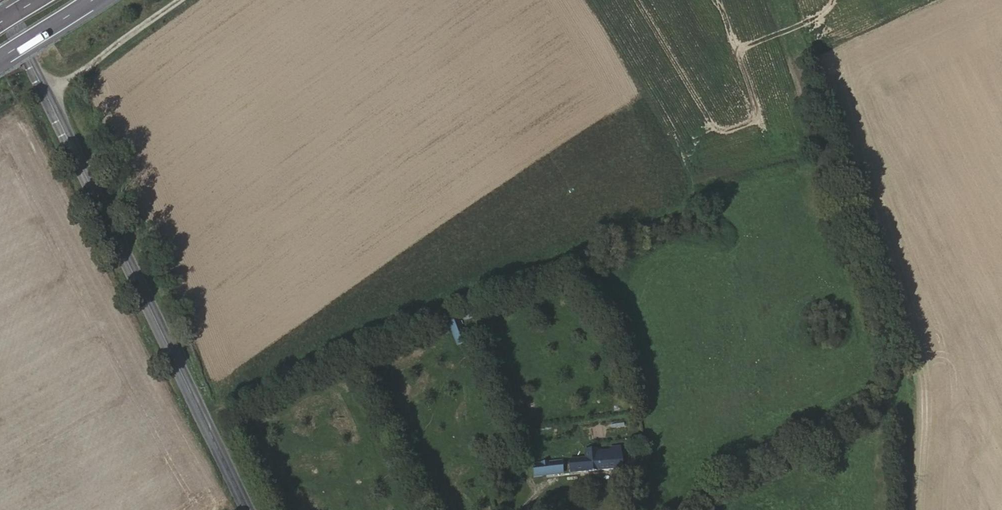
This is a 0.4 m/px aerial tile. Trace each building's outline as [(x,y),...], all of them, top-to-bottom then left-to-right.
[(477,313),(472,302),(461,306),(466,317),(477,313)] [(453,308),(442,312),(447,322),(457,317),(453,308)] [(457,317),(447,322),(455,341),(467,337),(457,317)] [(571,469),(616,463),(615,447),(606,448),(606,444),(586,444),(586,454),(569,454),(571,469)] [(529,474),(559,471),(558,456),(528,458),(529,474)]
